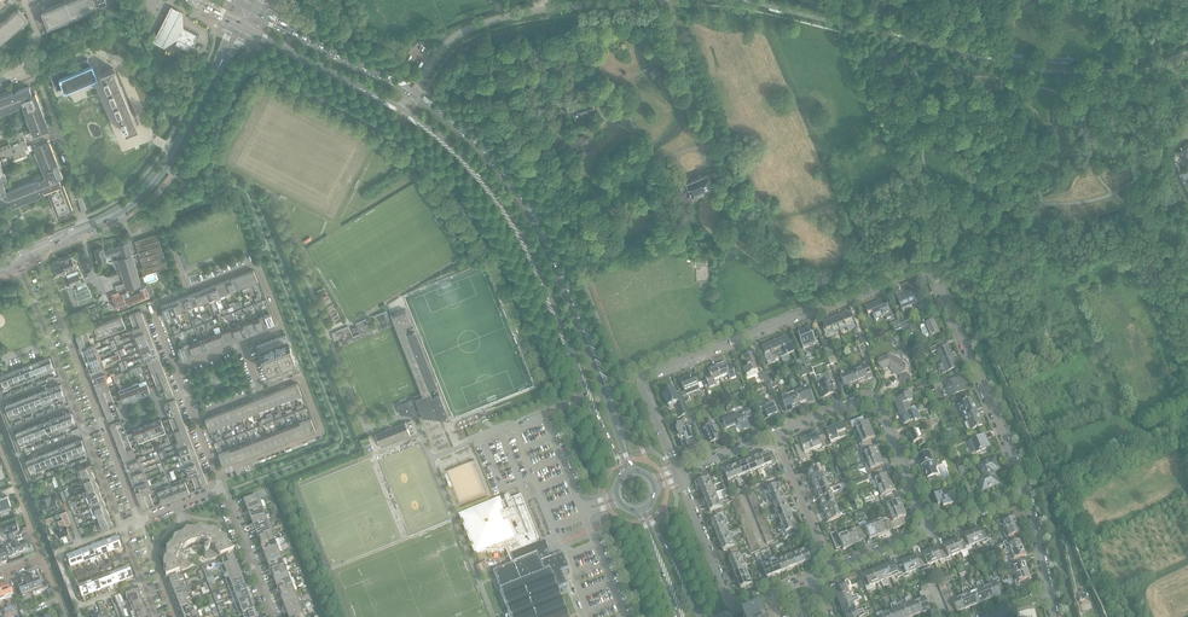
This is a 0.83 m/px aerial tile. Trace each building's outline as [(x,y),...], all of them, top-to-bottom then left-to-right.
[(96,7),(97,7),(96,5),(98,4),(98,5),(106,2),(106,1),(106,0),(68,0),(64,1),(41,11),(41,10),(41,11),(47,27),(48,27),(96,7)] [(182,14),(172,8),(154,40),(165,45),(181,38),(183,33),(182,14)] [(28,20),(19,10),(17,12),(16,11),(12,13),(21,23),(22,23),(23,24),(24,24),(28,20)] [(10,35),(21,26),(23,24),(22,23),(21,23),(12,13),(8,17),(9,18),(4,22),(4,21),(0,24),(10,35)] [(10,35),(0,24),(0,43),(10,35)] [(178,39),(176,43),(175,44),(188,51),(189,51),(191,46),(192,46),(195,41),(194,40),(196,35),(188,30),(184,28),(178,39)] [(78,62),(49,74),(54,85),(56,90),(63,88),(64,91),(72,88),(73,87),(88,81),(90,80),(95,78),(97,77),(92,63),(90,64),(88,58),(78,62)] [(102,72),(100,72),(104,80),(112,99),(113,102),(117,112),(118,115),(125,132),(138,127),(113,68),(102,72)] [(18,106),(19,106),(19,105),(22,103),(32,131),(33,135),(49,129),(49,128),(48,128),(35,93),(35,92),(32,94),(29,86),(14,92),(13,90),(13,91),(0,96),(0,113),(18,106)] [(578,105),(575,106),(574,106),(576,111),(579,110),(581,113),(595,108),(591,98),(577,103),(578,105)] [(9,201),(12,207),(44,195),(44,193),(47,191),(58,220),(74,214),(73,213),(73,214),(62,186),(63,185),(62,185),(61,185),(59,179),(63,178),(62,177),(49,142),(49,141),(33,147),(35,151),(45,178),(39,181),(39,179),(38,180),(7,192),(6,192),(1,180),(7,178),(7,177),(6,177),(2,167),(31,156),(22,131),(7,137),(9,144),(0,147),(0,205),(9,201)] [(1187,147),(1183,150),(1179,152),(1186,162),(1184,164),(1186,167),(1187,166),(1187,148),(1187,147)] [(77,195),(79,203),(81,211),(86,209),(80,194),(77,195)] [(168,267),(158,234),(134,240),(145,274),(168,267)] [(118,247),(108,250),(110,256),(116,255),(117,260),(114,261),(116,269),(120,268),(125,283),(115,286),(116,290),(126,287),(127,290),(129,289),(141,285),(132,255),(132,256),(128,242),(118,245),(118,247)] [(108,250),(104,251),(103,247),(95,250),(95,251),(94,251),(95,254),(96,254),(98,261),(103,260),(103,261),(111,259),(110,256),(108,250)] [(61,261),(63,265),(65,271),(71,269),(72,271),(76,269),(75,267),(76,266),(77,265),(76,263),(74,262),(74,263),(71,257),(61,261)] [(707,265),(706,257),(695,258),(696,267),(707,265)] [(65,271),(63,265),(54,268),(56,274),(61,272),(62,274),(66,273),(65,271)] [(247,272),(252,284),(258,282),(253,270),(247,272)] [(71,286),(76,284),(81,281),(78,273),(77,271),(66,275),(67,276),(64,277),(64,279),(67,286),(70,285),(71,286)] [(252,284),(247,272),(242,274),(247,286),(252,284)] [(247,286),(242,274),(237,276),(241,288),(247,286)] [(241,288),(237,276),(231,278),(236,290),(241,288)] [(236,290),(231,278),(226,280),(231,292),(236,290)] [(231,292),(226,280),(220,282),(225,294),(231,292)] [(225,294),(220,282),(215,284),(220,296),(225,294)] [(214,299),(220,296),(215,284),(210,286),(214,299)] [(204,289),(209,301),(214,299),(210,286),(204,289)] [(126,299),(128,305),(149,297),(145,287),(140,289),(141,293),(128,298),(126,299)] [(903,292),(896,294),(896,295),(902,308),(914,303),(918,313),(931,308),(928,300),(924,302),(918,288),(904,294),(903,292)] [(209,301),(204,289),(199,291),(203,303),(209,301)] [(203,303),(199,291),(193,293),(198,305),(203,303)] [(115,303),(115,305),(116,305),(115,306),(116,308),(117,308),(117,309),(128,305),(126,299),(128,298),(128,297),(130,296),(128,292),(127,293),(120,295),(118,292),(112,295),(113,298),(113,300),(113,302),(115,303)] [(198,305),(193,293),(188,295),(192,307),(198,305)] [(192,307),(188,295),(182,297),(187,309),(192,307)] [(187,309),(182,297),(177,299),(182,311),(187,309)] [(182,311),(177,299),(172,301),(176,313),(182,311)] [(342,320),(331,300),(324,304),(325,305),(333,320),(335,324),(342,320)] [(176,313),(172,301),(166,303),(171,315),(176,313)] [(875,319),(885,315),(887,319),(891,317),(887,307),(884,308),(881,301),(865,307),(868,314),(872,312),(875,319)] [(171,315),(166,303),(160,305),(165,318),(171,315)] [(129,315),(131,322),(143,317),(140,310),(129,315)] [(435,387),(434,384),(414,332),(407,335),(406,331),(407,331),(405,327),(411,324),(405,310),(392,315),(392,314),(390,314),(422,394),(414,397),(415,399),(397,406),(400,415),(428,417),(440,418),(449,419),(439,394),(432,397),(429,389),(436,387),(436,386),(435,387)] [(340,346),(392,325),(390,320),(389,318),(387,311),(373,317),(376,323),(369,326),(366,319),(356,323),(360,334),(353,337),(349,326),(335,332),(336,335),(340,346)] [(835,317),(840,330),(846,328),(848,331),(856,327),(853,320),(851,320),(848,312),(835,317)] [(264,315),(269,328),(275,325),(270,313),(264,315)] [(259,317),(264,330),(269,328),(264,315),(259,317)] [(114,319),(118,331),(126,328),(121,316),(114,319)] [(131,329),(131,330),(146,324),(143,317),(131,322),(134,328),(131,329)] [(254,320),(258,332),(264,330),(259,317),(254,320)] [(840,330),(835,317),(823,322),(826,330),(824,331),(827,339),(835,336),(834,332),(840,330)] [(118,331),(114,319),(107,322),(112,333),(118,331)] [(934,319),(924,324),(921,325),(921,329),(924,336),(927,339),(940,333),(934,319)] [(248,322),(253,334),(258,332),(254,320),(248,322)] [(899,320),(895,322),(892,323),(895,331),(902,328),(900,323),(899,320)] [(112,333),(107,322),(100,324),(105,336),(112,333)] [(243,324),(247,336),(253,334),(248,322),(243,324)] [(105,336),(100,324),(93,327),(98,339),(105,336)] [(131,330),(133,335),(148,330),(146,324),(131,330)] [(237,326),(242,338),(247,336),(243,324),(237,326)] [(232,328),(237,340),(242,338),(237,326),(232,328)] [(227,330),(231,342),(237,340),(232,328),(227,330)] [(812,336),(809,328),(798,332),(800,338),(801,337),(802,340),(800,340),(803,348),(813,346),(813,345),(816,344),(813,335),(812,336)] [(226,344),(221,332),(220,329),(214,332),(216,334),(220,346),(226,344)] [(133,335),(135,341),(150,335),(148,330),(133,335)] [(221,332),(226,344),(231,342),(227,330),(221,332)] [(78,343),(89,338),(87,331),(75,336),(78,343)] [(865,333),(861,334),(859,335),(863,344),(864,343),(869,342),(865,333)] [(210,336),(215,349),(220,346),(216,334),(210,336)] [(270,381),(299,370),(285,334),(256,345),(270,381)] [(135,341),(137,346),(152,340),(150,335),(135,341)] [(215,349),(210,336),(205,338),(209,351),(215,349)] [(775,342),(781,357),(794,352),(791,344),(790,345),(787,337),(775,342)] [(89,338),(78,343),(80,349),(95,344),(95,343),(92,345),(89,338)] [(204,353),(209,351),(205,338),(199,341),(204,353)] [(154,346),(152,340),(137,346),(140,351),(154,346)] [(199,355),(204,353),(199,341),(194,343),(199,355)] [(768,363),(781,357),(775,342),(762,347),(766,355),(764,355),(768,363)] [(193,357),(199,355),(194,343),(188,345),(193,357)] [(864,343),(863,344),(858,346),(861,352),(867,350),(864,343)] [(95,344),(80,349),(82,355),(97,349),(95,344)] [(941,349),(939,345),(939,344),(929,348),(931,353),(937,351),(944,368),(942,369),(943,371),(945,371),(946,372),(957,368),(948,346),(941,349)] [(188,359),(193,357),(188,345),(183,347),(188,359)] [(140,351),(142,357),(156,351),(154,346),(140,351)] [(828,358),(834,355),(831,346),(825,349),(828,358)] [(182,361),(188,359),(183,347),(177,349),(182,361)] [(84,360),(99,355),(97,349),(82,355),(84,360)] [(144,362),(158,357),(156,351),(142,357),(144,362)] [(744,356),(747,363),(748,366),(748,367),(743,368),(746,374),(747,374),(748,377),(757,373),(756,370),(759,369),(753,352),(744,356)] [(115,354),(111,356),(113,362),(121,359),(120,356),(119,353),(115,354)] [(883,370),(884,370),(889,368),(898,375),(899,374),(904,384),(910,382),(910,378),(905,373),(906,365),(896,357),(895,358),(890,354),(879,359),(878,363),(880,365),(880,367),(883,370)] [(99,355),(84,360),(87,366),(101,360),(99,355)] [(831,365),(832,364),(837,362),(834,355),(828,358),(831,365)] [(44,359),(48,370),(53,368),(54,369),(49,356),(48,356),(49,357),(44,359)] [(158,357),(144,362),(144,363),(146,362),(148,367),(161,362),(158,357)] [(48,370),(44,359),(38,361),(43,373),(48,370)] [(101,360),(87,366),(89,371),(103,365),(101,360)] [(33,363),(37,375),(43,373),(38,361),(33,363)] [(150,372),(163,367),(161,362),(148,367),(150,372)] [(726,366),(725,362),(719,364),(716,365),(723,382),(724,382),(722,377),(728,375),(730,379),(736,377),(733,368),(732,364),(726,366)] [(863,368),(855,372),(859,383),(873,378),(871,374),(872,373),(871,371),(870,371),(866,362),(862,364),(863,368)] [(27,365),(32,377),(37,375),(33,363),(27,365)] [(22,367),(26,379),(32,377),(27,365),(22,367)] [(103,365),(89,371),(91,377),(105,371),(103,365)] [(723,382),(716,365),(708,369),(710,373),(705,375),(706,378),(710,387),(716,385),(714,380),(720,378),(722,382),(723,382)] [(17,370),(21,381),(26,379),(22,367),(17,370)] [(153,379),(165,374),(163,367),(150,372),(151,372),(153,379)] [(803,376),(808,374),(809,374),(806,367),(800,369),(803,376)] [(11,372),(16,383),(21,381),(17,370),(11,372)] [(105,371),(91,377),(93,382),(108,376),(105,371)] [(859,383),(855,372),(846,375),(845,371),(840,373),(843,382),(842,383),(843,385),(844,384),(846,389),(859,383)] [(6,374),(10,385),(16,383),(11,372),(6,374)] [(834,394),(832,391),(828,380),(831,379),(828,372),(823,374),(825,381),(817,384),(818,387),(818,388),(819,388),(823,398),(834,394)] [(0,376),(5,387),(10,385),(6,374),(0,376)] [(156,386),(168,381),(165,374),(153,379),(156,386)] [(108,376),(93,382),(95,387),(107,383),(105,378),(108,377),(108,376)] [(700,389),(697,383),(694,376),(687,379),(685,379),(681,381),(686,395),(700,389)] [(961,377),(945,383),(947,389),(949,388),(953,396),(965,391),(963,386),(965,385),(961,377)] [(138,382),(143,394),(147,392),(150,391),(145,379),(138,382)] [(770,381),(773,388),(778,386),(776,379),(770,381)] [(159,392),(170,388),(168,381),(156,386),(159,392)] [(916,384),(917,388),(918,390),(926,386),(924,381),(916,384)] [(132,385),(136,396),(139,395),(143,394),(138,382),(132,385)] [(107,383),(95,387),(97,393),(109,388),(107,383)] [(291,385),(296,397),(302,395),(297,383),(291,385)] [(936,389),(934,385),(933,383),(926,386),(928,392),(936,389)] [(54,387),(59,398),(64,396),(64,397),(65,396),(60,384),(59,384),(60,385),(54,387)] [(125,387),(129,399),(133,398),(133,397),(136,396),(132,385),(125,387)] [(296,397),(291,385),(286,387),(291,399),(296,397)] [(807,386),(807,385),(804,386),(805,387),(802,388),(794,391),(795,392),(800,406),(801,407),(809,404),(814,401),(812,396),(812,395),(813,394),(812,393),(811,391),(810,391),(808,386),(807,386)] [(59,398),(54,387),(49,389),(53,400),(59,398)] [(129,399),(125,387),(118,390),(122,402),(126,400),(126,401),(129,399)] [(291,399),(286,387),(281,389),(285,402),(291,399)] [(109,388),(97,393),(100,400),(111,395),(109,389),(109,388)] [(170,388),(159,392),(161,399),(173,395),(170,388)] [(676,394),(673,388),(668,390),(669,392),(664,394),(668,405),(673,404),(675,403),(680,416),(681,416),(688,413),(679,393),(676,394)] [(43,391),(48,402),(53,400),(49,389),(43,391)] [(281,389),(275,391),(280,404),(285,402),(281,389)] [(48,402),(43,391),(38,393),(42,404),(48,402)] [(270,394),(274,406),(280,404),(275,391),(270,394)] [(793,410),(801,407),(800,406),(795,392),(794,391),(787,394),(781,397),(784,404),(783,405),(783,406),(784,409),(786,408),(786,409),(787,412),(793,410)] [(893,400),(895,405),(897,405),(898,409),(897,410),(898,412),(910,408),(908,402),(913,400),(910,392),(904,395),(904,396),(893,400)] [(33,395),(37,406),(42,404),(38,393),(33,395)] [(274,406),(270,394),(264,396),(269,408),(274,406)] [(37,406),(33,395),(27,397),(32,408),(37,406)] [(111,395),(100,400),(102,406),(114,402),(111,395)] [(269,408),(264,396),(259,398),(264,410),(269,408)] [(22,399),(26,410),(32,408),(27,397),(22,399)] [(253,400),(258,412),(264,410),(259,398),(253,400)] [(26,410),(22,399),(16,401),(21,413),(26,410)] [(965,417),(976,412),(971,399),(959,404),(965,417)] [(166,411),(178,407),(175,400),(163,404),(166,411)] [(258,412),(253,400),(248,402),(253,414),(258,412)] [(766,410),(768,417),(777,414),(772,401),(771,400),(768,401),(767,402),(768,404),(764,405),(764,404),(759,406),(761,412),(766,410)] [(11,403),(15,415),(21,413),(16,401),(11,403)] [(117,408),(114,402),(102,406),(105,413),(117,408)] [(243,404),(247,416),(253,414),(248,402),(243,404)] [(15,415),(11,403),(6,405),(5,404),(5,405),(10,418),(10,417),(15,415)] [(247,416),(243,404),(237,406),(242,418),(247,416)] [(242,418),(237,406),(232,408),(236,420),(242,418)] [(169,418),(180,414),(178,407),(166,411),(169,418)] [(117,408),(105,413),(108,420),(119,416),(117,408)] [(236,420),(232,408),(226,410),(231,422),(236,420)] [(741,430),(747,428),(749,427),(746,418),(752,416),(749,408),(722,419),(726,428),(738,423),(741,430)] [(903,424),(911,421),(913,420),(914,421),(920,419),(917,412),(912,414),(910,408),(898,412),(899,415),(901,415),(902,419),(901,420),(903,424)] [(231,422),(226,410),(221,412),(226,425),(231,422)] [(65,414),(69,425),(74,423),(75,424),(70,411),(70,412),(65,414)] [(226,425),(221,412),(215,414),(220,427),(226,425)] [(976,412),(965,417),(971,430),(982,425),(976,412)] [(59,416),(64,427),(69,425),(65,414),(59,416)] [(171,425),(183,420),(180,414),(169,418),(171,425)] [(220,427),(215,414),(210,417),(215,429),(220,427)] [(54,418),(58,430),(64,427),(59,416),(54,418)] [(849,421),(852,428),(855,427),(859,435),(871,430),(868,422),(865,423),(863,416),(849,421)] [(215,429),(210,417),(204,419),(209,431),(215,429)] [(49,420),(53,432),(58,430),(54,418),(49,420)] [(153,421),(159,435),(166,433),(161,418),(157,420),(157,419),(153,421)] [(305,420),(310,433),(315,430),(311,418),(305,420)] [(43,422),(48,434),(53,432),(49,420),(43,422)] [(174,432),(186,427),(183,420),(171,425),(174,431),(173,432),(174,432)] [(300,423),(304,435),(310,433),(305,420),(300,423)] [(112,432),(124,428),(121,421),(110,425),(112,432)] [(147,424),(152,438),(159,435),(153,421),(150,422),(147,424)] [(681,440),(684,438),(688,446),(687,446),(687,447),(695,443),(688,425),(686,426),(684,421),(677,424),(678,427),(676,428),(681,440)] [(834,427),(839,440),(848,436),(846,432),(852,430),(852,428),(849,421),(843,424),(834,427)] [(48,434),(43,422),(38,424),(42,436),(48,434)] [(405,422),(392,427),(375,434),(380,448),(410,436),(405,422)] [(294,425),(299,437),(304,435),(300,423),(294,425)] [(32,427),(37,438),(42,436),(38,424),(32,427)] [(152,438),(147,424),(144,425),(144,424),(140,426),(145,441),(152,438)] [(289,427),(293,439),(299,437),(294,425),(289,427)] [(711,429),(710,425),(707,426),(703,428),(704,432),(706,436),(707,435),(710,443),(720,439),(715,427),(711,429)] [(138,443),(145,441),(140,426),(136,427),(136,428),(133,429),(138,443)] [(27,429),(31,440),(37,438),(32,427),(27,429)] [(176,437),(188,433),(186,427),(174,432),(176,437)] [(283,429),(288,441),(293,439),(289,427),(283,429)] [(822,435),(827,446),(832,444),(831,443),(839,440),(834,427),(826,430),(827,433),(822,435)] [(124,428),(112,432),(115,439),(127,434),(124,428)] [(22,431),(26,442),(31,440),(27,429),(22,431)] [(278,431),(283,443),(288,441),(283,429),(278,431)] [(871,430),(859,435),(862,443),(859,444),(860,447),(861,449),(872,444),(870,440),(875,438),(871,430)] [(910,434),(911,437),(913,443),(918,441),(920,445),(922,444),(923,445),(924,444),(926,443),(924,438),(922,439),(919,430),(910,434)] [(26,442),(22,431),(16,433),(16,432),(21,445),(21,444),(26,442)] [(272,433),(277,445),(283,443),(278,431),(272,433)] [(175,444),(190,438),(188,433),(176,437),(178,442),(175,443),(175,444)] [(277,445),(272,433),(267,435),(272,447),(277,445)] [(127,434),(115,439),(118,446),(129,441),(127,434)] [(808,437),(813,450),(822,447),(822,448),(827,446),(822,435),(818,437),(817,434),(808,437)] [(262,437),(266,449),(272,447),(267,435),(262,437)] [(990,448),(985,436),(976,440),(976,439),(969,442),(972,448),(973,447),(976,453),(981,451),(981,452),(990,448)] [(256,439),(261,451),(266,449),(262,437),(256,439)] [(813,450),(808,437),(800,441),(801,444),(795,446),(801,461),(807,458),(805,453),(813,450)] [(177,449),(192,443),(190,438),(175,444),(177,449)] [(75,441),(80,453),(85,451),(85,452),(86,451),(81,439),(80,439),(81,440),(75,441)] [(251,441),(255,454),(261,451),(256,439),(251,441)] [(70,444),(74,455),(80,453),(75,441),(70,444)] [(129,441),(118,446),(120,452),(132,448),(132,447),(132,448),(129,441)] [(245,443),(250,456),(255,454),(251,441),(245,443)] [(180,454),(194,449),(192,443),(177,449),(180,454)] [(240,446),(245,458),(250,456),(245,443),(240,446)] [(65,446),(69,457),(74,455),(70,444),(65,446)] [(872,444),(861,449),(863,454),(864,453),(868,461),(880,456),(877,448),(874,449),(872,444)] [(59,448),(64,459),(69,457),(65,446),(59,448)] [(234,448),(239,460),(245,458),(240,446),(234,448)] [(54,450),(58,461),(64,459),(59,448),(54,450)] [(132,448),(120,452),(122,458),(134,453),(132,448)] [(229,450),(234,462),(239,460),(234,448),(229,450)] [(182,460),(196,454),(194,449),(180,454),(182,460)] [(48,452),(53,463),(58,461),(54,450),(48,452)] [(224,452),(228,464),(234,462),(229,450),(224,452)] [(43,454),(47,465),(53,463),(48,452),(43,454)] [(228,464),(224,452),(218,454),(223,466),(228,464)] [(760,455),(766,468),(768,467),(768,465),(772,464),(773,465),(776,463),(774,457),(771,459),(768,452),(763,454),(760,455)] [(917,457),(920,462),(921,466),(922,465),(927,478),(938,473),(933,461),(929,452),(917,457)] [(134,453),(122,458),(124,463),(139,458),(139,457),(136,458),(134,453)] [(38,456),(42,467),(47,465),(43,454),(38,456)] [(184,465),(198,460),(196,454),(182,460),(182,461),(179,462),(181,466),(183,465),(184,465)] [(766,468),(760,455),(757,456),(757,457),(753,458),(758,470),(762,468),(763,469),(766,468)] [(32,458),(37,470),(42,467),(38,456),(32,458)] [(880,456),(868,461),(865,462),(867,467),(865,468),(868,476),(872,475),(883,470),(881,466),(884,465),(880,456)] [(995,471),(1001,469),(995,457),(978,464),(983,476),(995,471)] [(37,470),(32,458),(27,460),(27,459),(26,460),(30,469),(29,469),(30,472),(31,472),(32,472),(31,472),(37,470)] [(139,458),(124,463),(126,469),(141,463),(139,458)] [(745,461),(747,464),(751,474),(754,472),(753,472),(758,470),(753,458),(748,460),(745,461)] [(198,460),(184,465),(186,471),(200,465),(198,460)] [(738,464),(743,475),(747,473),(748,475),(751,474),(747,464),(745,461),(743,461),(743,462),(738,464)] [(79,475),(91,470),(90,468),(91,468),(91,467),(91,466),(91,465),(91,464),(91,463),(91,464),(77,469),(79,475)] [(141,463),(126,469),(129,474),(143,468),(141,463)] [(731,466),(736,480),(739,478),(739,477),(743,475),(738,464),(734,466),(734,465),(731,466)] [(188,476),(202,471),(200,465),(186,471),(188,476)] [(736,480),(731,466),(728,467),(728,468),(724,470),(728,481),(733,479),(734,481),(736,480)] [(811,478),(823,474),(820,466),(808,471),(811,478)] [(145,474),(143,468),(129,474),(131,480),(145,474)] [(82,480),(94,475),(94,474),(93,474),(93,473),(92,472),(91,470),(79,475),(80,475),(82,480)] [(883,470),(872,475),(873,480),(872,480),(872,481),(873,485),(873,487),(874,489),(878,487),(891,482),(888,474),(885,475),(883,470)] [(193,482),(205,477),(202,471),(188,476),(191,475),(193,482)] [(983,476),(977,479),(982,491),(1000,483),(995,471),(983,476)] [(147,479),(145,474),(131,480),(133,485),(147,479)] [(814,486),(825,481),(823,474),(811,478),(814,486)] [(84,485),(95,481),(95,479),(95,478),(95,477),(95,476),(94,475),(82,480),(84,485)] [(700,490),(713,485),(710,478),(709,478),(708,476),(704,478),(705,480),(698,483),(700,487),(699,488),(700,490)] [(205,477),(193,482),(196,489),(208,484),(205,477)] [(149,485),(147,479),(133,485),(135,490),(149,485)] [(86,491),(98,486),(98,485),(98,484),(97,484),(97,483),(96,483),(95,481),(84,485),(86,491)] [(178,484),(182,496),(190,493),(185,481),(178,484)] [(817,493),(828,488),(825,481),(814,486),(817,493)] [(891,482),(878,487),(882,496),(880,496),(882,501),(893,496),(891,492),(894,491),(891,482)] [(765,499),(783,492),(782,489),(781,489),(779,485),(776,486),(775,483),(767,486),(770,494),(764,496),(765,499)] [(171,487),(176,499),(182,496),(178,484),(171,487)] [(152,490),(149,485),(135,490),(137,496),(152,490)] [(716,493),(713,485),(700,490),(701,493),(702,493),(704,497),(716,493)] [(98,486),(86,491),(83,492),(85,497),(86,497),(100,492),(99,491),(99,490),(99,489),(99,488),(99,487),(98,486)] [(164,489),(169,501),(176,499),(171,487),(164,489)] [(820,500),(831,495),(828,488),(817,493),(820,500)] [(169,501),(164,489),(157,492),(162,504),(169,501)] [(62,502),(66,500),(62,490),(58,492),(62,502)] [(137,496),(140,503),(151,498),(149,492),(152,490),(137,496)] [(943,507),(957,501),(953,491),(949,492),(950,495),(944,497),(942,491),(934,495),(938,505),(942,504),(943,507)] [(88,503),(91,502),(102,497),(101,496),(101,495),(100,492),(86,497),(88,503)] [(783,492),(765,499),(767,502),(773,500),(774,504),(785,499),(784,495),(783,492)] [(706,505),(719,500),(716,493),(704,497),(706,502),(705,502),(706,505)] [(248,506),(260,502),(257,495),(243,501),(244,504),(246,503),(248,506)] [(512,616),(570,616),(558,588),(568,584),(562,570),(569,567),(563,552),(555,555),(546,559),(542,550),(545,549),(543,545),(541,546),(538,538),(521,495),(511,499),(510,497),(505,499),(506,501),(501,503),(499,499),(461,515),(476,553),(485,550),(486,550),(488,551),(490,551),(493,551),(496,551),(498,551),(501,550),(503,550),(506,549),(512,564),(493,572),(501,590),(512,616)] [(823,508),(834,503),(831,495),(820,500),(823,508)] [(8,496),(1,498),(0,497),(0,508),(11,504),(8,496)] [(41,504),(45,512),(58,507),(55,498),(52,499),(50,496),(40,500),(42,503),(41,504)] [(890,513),(903,507),(900,500),(895,501),(893,496),(882,501),(884,506),(887,505),(890,513)] [(93,507),(105,502),(104,501),(103,500),(103,499),(102,497),(91,502),(93,507)] [(151,498),(140,503),(142,510),(154,505),(151,498)] [(785,499),(774,504),(776,508),(775,509),(776,512),(789,506),(788,504),(787,504),(785,499)] [(719,500),(706,505),(707,508),(708,508),(710,513),(716,510),(718,514),(723,513),(721,508),(719,500)] [(92,513),(106,508),(105,506),(105,505),(105,504),(105,503),(105,502),(93,507),(90,508),(92,513)] [(248,514),(262,508),(260,502),(248,506),(249,510),(247,510),(248,514)] [(825,515),(837,510),(834,503),(823,508),(825,515)] [(789,506),(776,512),(777,515),(778,514),(780,518),(791,514),(789,510),(790,509),(789,506)] [(903,507),(890,513),(894,521),(890,523),(893,529),(906,524),(903,517),(906,516),(903,507)] [(94,519),(109,513),(109,512),(108,512),(108,511),(107,510),(106,508),(92,513),(93,514),(92,515),(93,517),(94,518),(94,519)] [(253,519),(265,515),(262,508),(248,514),(249,517),(251,516),(253,519)] [(837,510),(825,515),(828,522),(840,517),(837,510)] [(71,524),(66,511),(60,513),(65,526),(66,525),(66,526),(71,524)] [(96,524),(98,524),(110,519),(109,517),(110,517),(110,516),(109,515),(109,514),(109,513),(94,519),(96,524)] [(723,513),(718,514),(719,519),(713,521),(715,526),(714,526),(715,529),(726,525),(723,518),(724,517),(723,513)] [(791,514),(780,518),(782,523),(780,524),(782,526),(795,521),(794,518),(793,519),(791,514)] [(253,526),(267,521),(265,515),(253,519),(254,523),(252,523),(253,526)] [(1005,530),(1018,525),(1015,517),(1009,520),(1008,516),(998,520),(1000,524),(1003,524),(1005,530)] [(98,524),(96,524),(95,525),(97,530),(114,524),(115,524),(114,524),(114,523),(113,523),(112,522),(111,521),(110,519),(98,524)] [(893,529),(890,523),(889,521),(883,524),(881,519),(873,523),(878,536),(886,532),(893,529)] [(258,532),(270,528),(267,521),(253,526),(254,530),(256,529),(258,532)] [(795,521),(782,526),(777,528),(778,531),(784,529),(787,537),(795,534),(794,530),(797,529),(795,524),(796,524),(795,521)] [(878,536),(873,523),(867,525),(866,522),(865,521),(858,524),(859,527),(864,538),(869,536),(870,539),(878,536)] [(1,529),(5,539),(15,535),(13,531),(19,529),(17,523),(1,529)] [(67,528),(66,526),(66,525),(65,526),(57,529),(60,537),(62,536),(65,543),(68,541),(68,542),(72,540),(69,534),(68,530),(69,530),(68,527),(67,528)] [(729,532),(726,525),(715,529),(716,532),(717,532),(719,536),(729,532)] [(1018,525),(1005,530),(1007,534),(1005,536),(1007,542),(1013,539),(1013,540),(1016,538),(1015,535),(1021,532),(1018,525)] [(186,530),(192,543),(193,543),(195,542),(197,542),(199,542),(200,542),(206,544),(205,547),(204,549),(204,550),(204,551),(205,551),(205,552),(205,553),(205,554),(204,555),(205,556),(205,557),(206,558),(207,559),(209,560),(210,560),(211,560),(211,559),(234,551),(228,546),(226,539),(219,536),(213,534),(215,531),(214,531),(207,531),(200,527),(194,530),(186,530)] [(864,538),(859,527),(855,529),(855,530),(847,533),(852,546),(860,543),(859,540),(864,538)] [(258,539),(272,534),(270,528),(258,532),(259,535),(257,536),(258,539)] [(972,531),(976,543),(981,541),(983,544),(988,542),(985,532),(981,534),(979,528),(972,531)] [(166,556),(163,563),(166,569),(166,577),(188,568),(189,568),(190,567),(191,566),(191,565),(191,564),(191,562),(191,561),(190,560),(189,560),(188,559),(187,559),(187,558),(187,557),(187,556),(186,556),(185,555),(181,554),(184,548),(185,547),(186,546),(187,546),(188,545),(191,544),(192,543),(186,530),(181,535),(174,537),(172,544),(166,549),(169,551),(167,556),(166,556)] [(964,541),(967,550),(972,548),(972,545),(976,543),(972,531),(964,534),(966,540),(964,541)] [(732,540),(729,532),(719,536),(720,541),(721,544),(732,540)] [(852,546),(847,533),(839,537),(837,532),(831,534),(837,549),(843,547),(844,549),(852,546)] [(261,546),(274,540),(272,534),(258,539),(258,540),(259,539),(260,542),(261,542),(262,545),(260,545),(261,546)] [(123,547),(120,540),(118,541),(116,538),(110,541),(114,551),(123,547)] [(952,542),(956,554),(961,552),(963,554),(964,558),(969,555),(967,550),(964,541),(963,541),(964,543),(961,545),(958,539),(952,542)] [(1011,552),(1023,547),(1020,540),(1014,543),(1013,540),(1013,539),(1007,542),(1004,543),(999,545),(1000,547),(1005,545),(1006,548),(1009,548),(1011,552)] [(265,551),(277,547),(274,540),(261,546),(262,549),(264,548),(265,551)] [(732,540),(721,544),(722,547),(722,546),(724,551),(731,549),(732,553),(738,551),(736,546),(735,547),(732,540)] [(8,545),(12,556),(28,550),(25,543),(19,546),(18,541),(8,545)] [(104,543),(108,553),(114,551),(110,541),(104,543)] [(943,552),(947,561),(952,559),(952,556),(956,554),(952,542),(944,545),(946,551),(943,552)] [(98,545),(102,555),(108,553),(104,543),(98,545)] [(92,548),(96,558),(102,555),(98,545),(92,547),(92,548)] [(277,547),(265,551),(266,555),(264,555),(266,559),(279,553),(277,547)] [(947,561),(943,552),(940,553),(937,547),(930,550),(935,562),(940,560),(942,563),(947,561)] [(1023,547),(1011,552),(1013,557),(1010,559),(1011,562),(1008,563),(1009,566),(1021,561),(1020,557),(1026,555),(1023,547)] [(86,550),(89,560),(96,558),(92,548),(88,549),(86,550)] [(799,550),(804,564),(807,563),(806,562),(811,560),(807,549),(802,551),(802,549),(799,550)] [(79,552),(83,562),(89,560),(86,550),(79,552)] [(804,564),(799,550),(796,552),(796,553),(792,555),(796,566),(801,564),(801,565),(804,564)] [(922,560),(926,569),(931,567),(931,564),(935,562),(930,550),(922,553),(925,559),(922,560)] [(738,551),(732,553),(734,557),(730,559),(732,564),(731,564),(732,567),(743,562),(740,555),(738,551)] [(73,555),(77,565),(83,562),(79,552),(73,555)] [(270,564),(282,560),(279,553),(266,559),(267,562),(269,561),(270,564)] [(77,565),(73,555),(67,557),(71,567),(77,565)] [(224,566),(235,562),(233,555),(222,559),(224,566)] [(784,556),(790,570),(792,569),(792,568),(796,566),(792,555),(787,557),(787,555),(784,556)] [(790,570),(784,556),(781,558),(782,559),(777,561),(782,572),(786,570),(787,571),(790,570)] [(909,559),(914,571),(915,574),(926,569),(922,560),(918,562),(916,556),(909,559)] [(900,569),(903,576),(904,578),(910,576),(909,572),(914,571),(909,559),(901,562),(903,568),(900,569)] [(271,571),(284,566),(282,560),(270,564),(271,568),(269,568),(271,571)] [(782,572),(777,561),(773,563),(772,561),(770,562),(775,576),(778,575),(777,574),(782,572)] [(1016,575),(1028,570),(1025,563),(1019,565),(1018,562),(1022,561),(1021,561),(1009,566),(1011,570),(1014,570),(1016,575)] [(235,562),(224,566),(221,567),(223,573),(227,572),(237,568),(235,562)] [(743,562),(732,567),(733,570),(734,569),(735,574),(746,570),(743,562)] [(775,576),(770,562),(767,563),(767,565),(762,567),(767,578),(772,576),(772,577),(775,576)] [(887,565),(891,577),(896,575),(898,578),(903,576),(900,569),(899,567),(896,568),(894,562),(887,565)] [(887,579),(891,577),(887,565),(879,568),(886,585),(889,584),(887,579)] [(273,578),(287,573),(284,566),(271,571),(271,572),(272,574),(274,574),(275,577),(273,578)] [(121,571),(125,581),(132,578),(128,568),(121,571)] [(229,578),(240,574),(237,568),(227,572),(227,573),(225,574),(224,575),(225,577),(226,578),(229,577),(229,578)] [(480,577),(486,575),(483,568),(478,570),(480,577)] [(884,586),(886,585),(879,568),(872,571),(877,583),(881,581),(884,586)] [(746,570),(735,574),(737,578),(736,579),(737,582),(749,577),(746,570)] [(1028,570),(1016,575),(1017,579),(1015,581),(1017,587),(1027,583),(1025,580),(1031,578),(1028,570)] [(115,573),(119,583),(125,581),(121,571),(115,573)] [(877,583),(872,571),(864,574),(867,580),(863,581),(867,591),(873,588),(872,585),(877,583)] [(989,585),(994,597),(1001,594),(999,589),(1002,588),(996,571),(992,573),(995,580),(993,580),(993,583),(989,585)] [(109,575),(113,585),(119,583),(115,573),(109,575)] [(278,584),(289,579),(287,573),(273,578),(274,581),(276,580),(278,584)] [(43,588),(39,578),(35,580),(33,574),(26,576),(33,592),(43,588)] [(172,586),(183,582),(186,581),(184,574),(169,580),(172,586)] [(240,574),(229,578),(226,579),(228,585),(231,584),(242,580),(240,574)] [(103,578),(107,588),(113,585),(109,575),(103,578)] [(33,592),(26,576),(20,579),(22,585),(18,586),(22,596),(33,592)] [(749,577),(737,582),(738,584),(739,584),(741,589),(747,586),(748,589),(752,587),(752,585),(752,584),(749,577)] [(107,588),(103,578),(97,580),(101,590),(107,588)] [(278,591),(292,585),(289,579),(278,584),(279,587),(277,588),(278,591)] [(91,582),(95,592),(101,590),(97,580),(91,582)] [(242,580),(231,584),(228,585),(230,591),(234,590),(244,586),(242,580)] [(174,592),(185,588),(188,587),(186,581),(183,582),(172,586),(174,592)] [(837,589),(834,590),(837,597),(850,592),(848,588),(850,586),(848,581),(839,584),(840,588),(837,589)] [(85,585),(89,595),(95,592),(91,582),(85,585)] [(982,582),(979,583),(986,600),(994,597),(989,585),(985,587),(982,582)] [(978,589),(974,591),(979,603),(986,600),(979,583),(977,584),(978,589)] [(10,585),(7,587),(6,584),(0,586),(0,589),(4,599),(11,596),(10,595),(14,594),(10,585)] [(89,595),(85,585),(79,587),(82,597),(89,595)] [(281,597),(294,592),(292,585),(278,591),(279,591),(280,594),(281,593),(282,596),(280,597),(281,597)] [(247,592),(244,586),(234,590),(230,591),(233,597),(236,596),(247,592)] [(177,598),(187,594),(191,593),(188,587),(185,588),(174,592),(177,598)] [(128,600),(140,596),(139,593),(139,592),(139,591),(139,590),(140,589),(140,588),(139,588),(139,589),(137,590),(134,591),(131,592),(128,594),(125,595),(128,600)] [(967,588),(965,589),(972,606),(979,603),(974,591),(970,593),(967,588)] [(964,595),(959,597),(964,609),(972,606),(965,589),(962,590),(964,595)] [(247,592),(236,596),(233,597),(235,604),(238,602),(249,598),(247,592)] [(285,603),(297,598),(294,592),(281,597),(282,600),(284,600),(285,603)] [(850,592),(837,597),(840,605),(858,598),(861,596),(860,594),(857,595),(851,597),(850,592)] [(922,599),(917,600),(922,613),(930,610),(929,608),(928,604),(926,601),(925,598),(923,594),(923,592),(920,593),(922,599)] [(179,604),(190,600),(193,599),(191,593),(187,594),(177,598),(179,604)] [(955,606),(956,610),(957,612),(964,609),(959,597),(955,599),(952,594),(950,595),(951,597),(952,600),(954,603),(955,606)] [(140,596),(128,600),(128,601),(129,600),(131,605),(143,601),(142,600),(142,599),(141,598),(140,596)] [(910,597),(908,598),(910,603),(915,616),(922,613),(917,600),(913,602),(910,597)] [(249,598),(238,602),(235,604),(237,610),(241,609),(252,604),(249,598)] [(286,610),(299,605),(297,598),(285,603),(286,606),(284,607),(286,610)] [(798,607),(801,606),(807,604),(804,598),(795,602),(798,607)] [(858,598),(840,605),(843,612),(855,607),(854,603),(859,600),(858,598)] [(903,606),(907,616),(912,616),(915,616),(910,603),(908,598),(906,599),(907,605),(903,606)] [(190,600),(179,604),(181,610),(192,606),(190,600)] [(131,605),(133,611),(144,606),(143,604),(143,603),(143,602),(143,601),(131,605)] [(893,604),(899,616),(907,616),(903,606),(899,608),(896,603),(893,604)] [(252,604),(241,609),(237,610),(240,616),(243,615),(254,610),(252,604)] [(888,612),(890,616),(899,616),(893,604),(891,605),(893,610),(888,612)] [(108,616),(109,616),(104,605),(99,607),(101,612),(91,616),(108,616)] [(290,616),(302,611),(299,605),(286,610),(287,613),(289,613),(290,616)] [(133,611),(135,616),(147,611),(146,610),(146,609),(145,608),(145,609),(144,606),(133,611)] [(184,616),(194,612),(194,611),(196,611),(197,609),(196,607),(195,606),(192,607),(192,606),(181,610),(184,616)] [(843,612),(845,616),(852,616),(864,612),(863,610),(857,612),(855,607),(843,612)] [(26,608),(20,611),(22,616),(23,616),(28,615),(26,608)]
